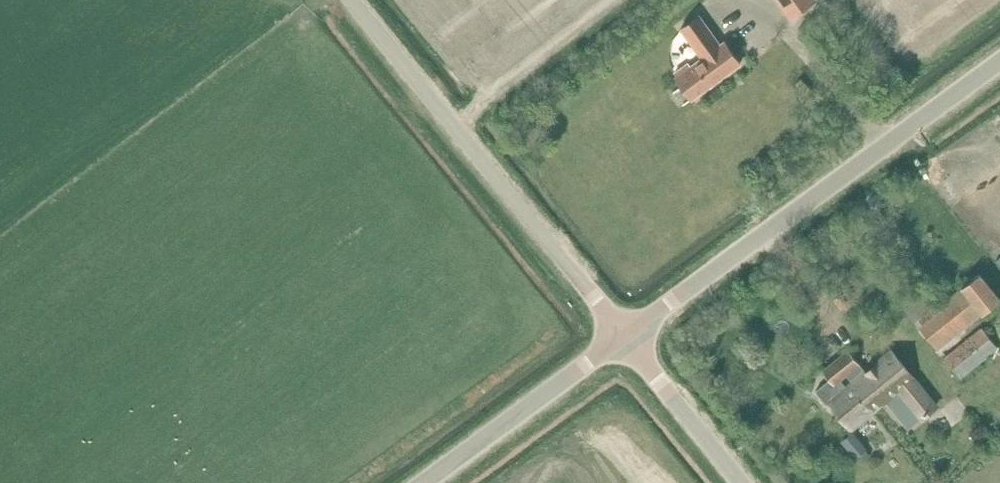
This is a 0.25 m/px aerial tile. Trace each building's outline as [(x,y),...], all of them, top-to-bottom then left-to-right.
[(791,16),(813,0),(780,0),(791,16)] [(688,62),(674,72),(676,75),(675,76),(691,98),(740,62),(724,40),(720,43),(699,14),(680,27),(702,56),(690,65),(688,62)] [(805,94),(811,88),(802,78),(796,84),(805,94)] [(916,324),(936,349),(963,327),(999,298),(980,273),(916,324)] [(900,305),(916,324),(935,308),(919,289),(900,305)] [(843,293),(836,299),(843,309),(851,303),(843,293)] [(981,327),(943,358),(959,378),(998,347),(981,327)] [(828,401),(850,428),(884,401),(907,429),(936,406),(892,352),(847,388),(840,379),(847,373),(853,381),(867,370),(850,349),(823,370),(831,380),(817,392),(825,403),(828,401)] [(854,431),(843,441),(857,457),(868,447),(854,431)]
